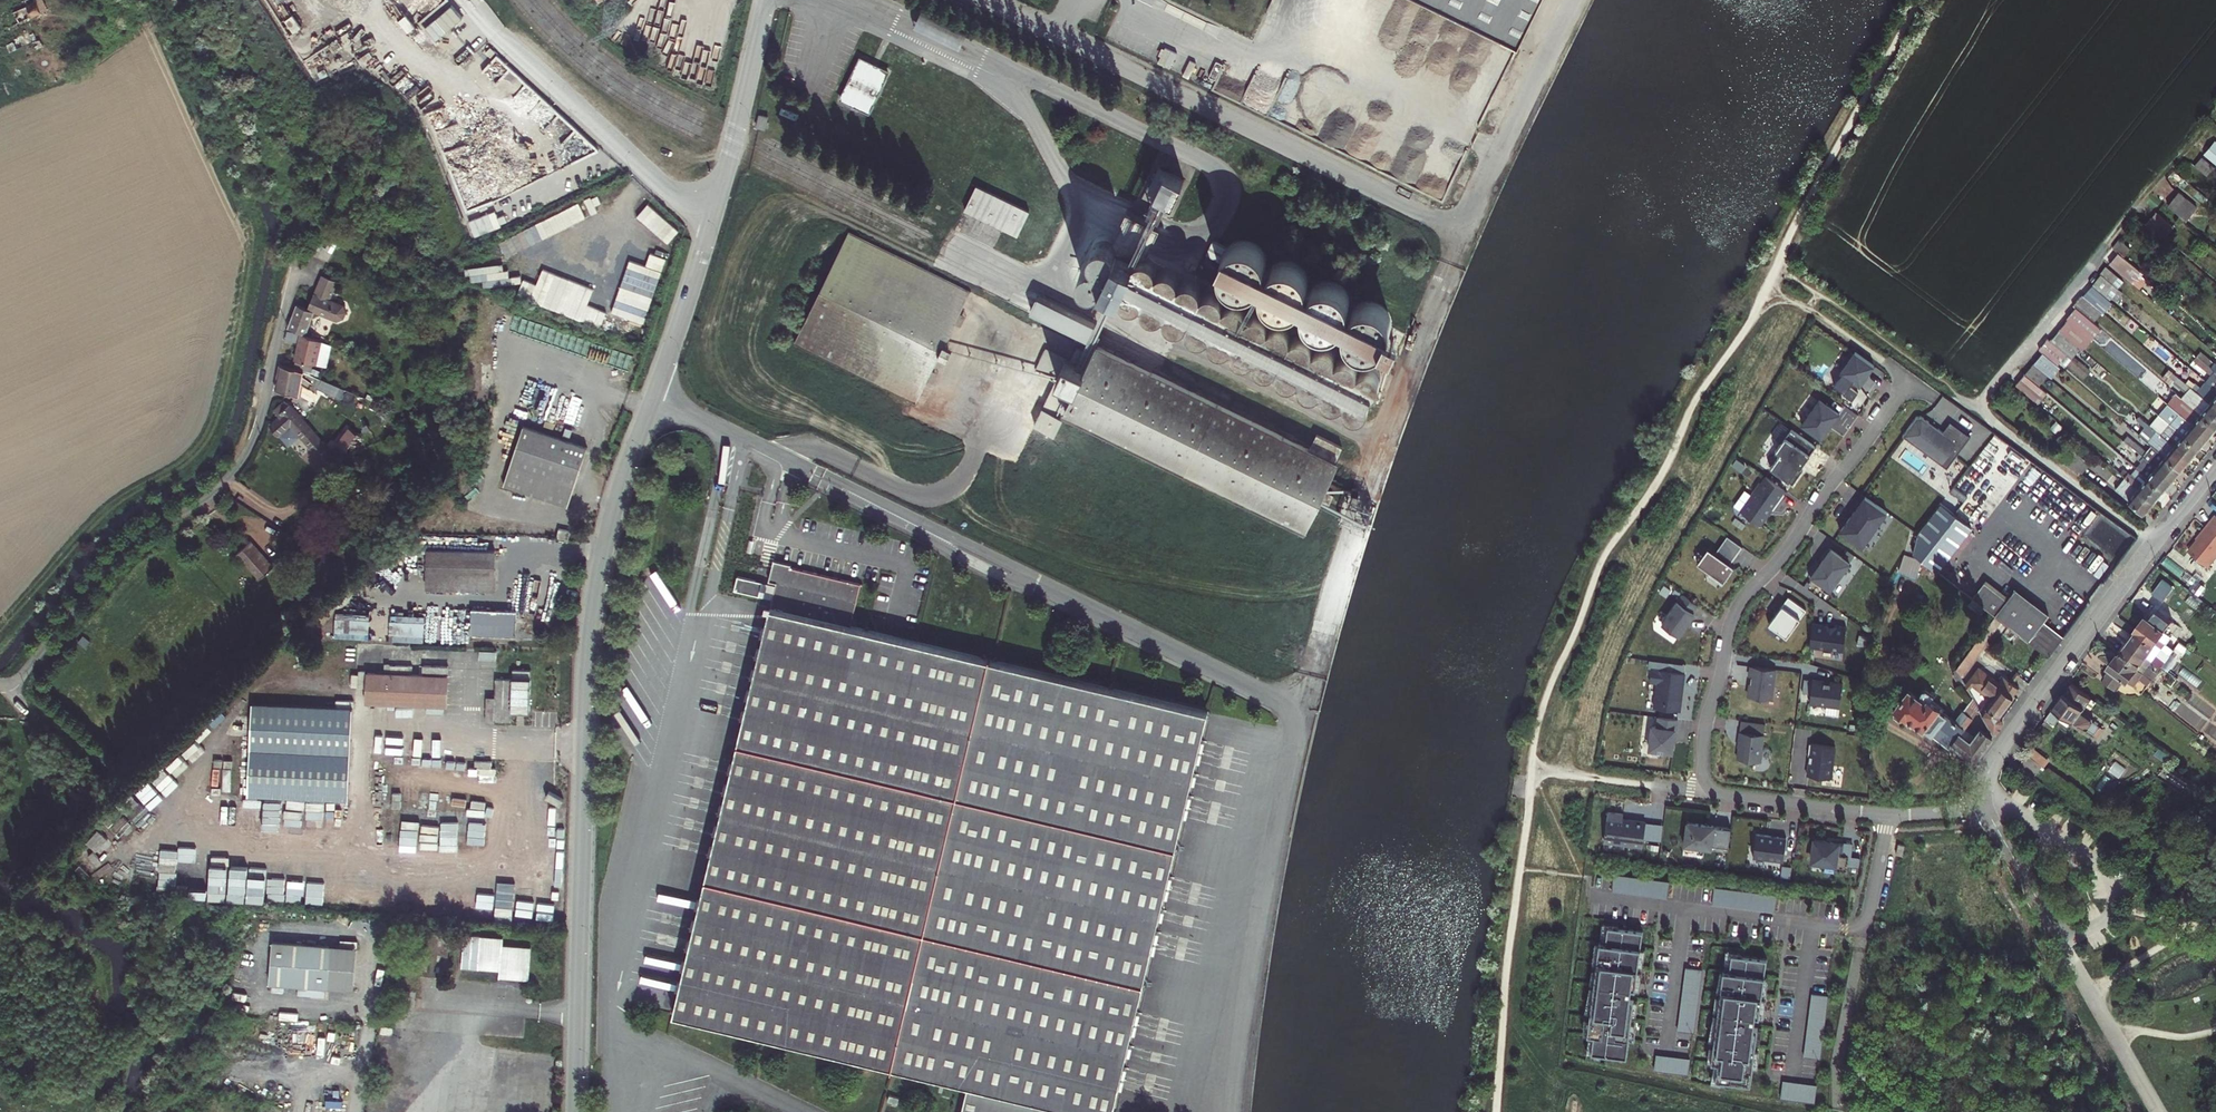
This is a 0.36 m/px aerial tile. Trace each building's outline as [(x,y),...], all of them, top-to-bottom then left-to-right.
[(1518,49),(1542,0),(1419,0),(1518,49)] [(462,17),(452,4),(426,26),(437,38),(462,17)] [(1162,48),(1158,64),(1171,67),(1175,51),(1162,48)] [(861,58),(841,99),(869,112),(891,66),(880,61),(877,66),(861,58)] [(765,128),(768,117),(760,114),(757,127),(760,127),(765,128)] [(2202,155),(2215,166),(2215,141),(2215,140),(2202,155)] [(2212,167),(2200,158),(2193,168),(2205,177),(2212,167)] [(1176,207),(1186,180),(1158,169),(1147,196),(1176,207)] [(1029,211),(976,185),(964,209),(1017,235),(1029,211)] [(2182,195),(2171,208),(2188,222),(2198,209),(2182,195)] [(1135,259),(1140,256),(1146,256),(1160,226),(1127,211),(1113,240),(1114,241),(1117,246),(1117,251),(1135,259)] [(2161,216),(2150,229),(2167,243),(2177,230),(2161,216)] [(794,343),(916,402),(971,290),(849,231),(794,343)] [(1370,401),(1370,397),(1369,394),(1367,391),(1371,390),(1376,387),(1380,383),(1381,377),(1380,373),(1377,369),(1373,366),(1369,365),(1364,366),(1360,369),(1359,368),(1358,363),(1356,359),(1352,356),(1346,354),(1342,355),(1337,358),(1336,357),(1336,352),(1334,348),(1330,345),(1325,343),(1320,344),(1315,347),(1314,346),(1314,345),(1313,340),(1309,335),(1305,333),(1300,333),(1296,333),(1292,336),(1291,329),(1288,326),(1284,323),(1278,322),(1273,323),(1270,325),(1269,325),(1269,322),(1268,318),(1265,314),(1261,311),(1256,311),(1252,311),(1248,314),(1246,314),(1246,309),(1245,307),(1242,303),(1237,300),(1230,300),(1225,303),(1224,303),(1224,299),(1222,294),(1219,291),(1214,289),(1208,289),(1202,291),(1202,288),(1201,285),(1198,282),(1195,279),(1190,278),(1185,279),(1180,281),(1179,281),(1179,277),(1177,273),(1175,269),(1169,267),(1163,267),(1158,270),(1157,270),(1157,267),(1155,261),(1152,258),(1146,256),(1140,256),(1135,259),(1117,251),(1117,246),(1114,241),(1113,240),(1109,237),(1103,236),(1097,239),(1093,242),(1092,248),(1093,254),(1096,257),(1095,258),(1089,259),(1085,262),(1082,266),(1081,273),(1084,279),(1088,282),(1093,283),(1099,282),(1103,279),(1121,288),(1122,295),(1124,299),(1128,301),(1132,303),(1138,302),(1142,299),(1144,301),(1144,303),(1145,307),(1149,312),(1153,313),(1157,314),(1161,313),(1165,310),(1166,311),(1166,313),(1167,317),(1169,321),(1172,323),(1177,325),(1182,324),(1187,321),(1188,322),(1188,325),(1190,329),(1192,332),(1195,335),(1201,336),(1206,335),(1210,332),(1211,333),(1211,338),(1213,342),(1217,345),(1222,346),(1228,345),(1232,343),(1233,344),(1233,345),(1234,350),(1236,353),(1240,356),(1245,358),(1250,357),(1255,354),(1256,355),(1256,358),(1257,362),(1259,365),(1263,368),(1269,368),(1273,367),(1277,365),(1278,366),(1278,371),(1281,375),(1285,378),(1290,380),(1296,378),(1299,376),(1301,377),(1300,379),(1302,384),(1304,387),(1308,390),(1313,391),(1318,390),(1322,387),(1323,387),(1323,390),(1324,394),(1326,397),(1329,400),(1334,401),(1340,401),(1344,398),(1345,399),(1345,402),(1346,406),(1349,409),(1352,412),(1357,413),(1360,412),(1364,410),(1367,408),(1369,405),(1370,401)] [(1231,245),(1227,248),(1213,241),(1206,254),(1221,261),(1221,264),(1222,271),(1225,278),(1231,282),(1239,286),(1249,286),(1258,282),(1262,284),(1264,294),(1269,300),(1274,304),(1282,306),(1292,305),(1299,301),(1303,304),(1304,308),(1307,316),(1312,323),(1320,326),(1328,327),(1335,325),(1341,322),(1345,324),(1346,332),(1350,338),(1355,343),(1362,347),(1370,347),(1378,345),(1383,341),(1394,346),(1400,332),(1391,327),(1391,324),(1388,315),(1384,308),(1373,303),(1363,302),(1354,307),(1349,305),(1348,296),(1344,290),(1338,284),(1328,282),(1320,282),(1312,287),(1308,284),(1308,281),(1306,274),(1302,269),(1294,263),(1285,262),(1277,263),(1271,266),(1266,264),(1265,255),(1261,249),(1255,244),(1247,242),(1238,242),(1231,245)] [(2127,245),(2120,253),(2126,258),(2132,263),(2139,255),(2127,245)] [(2126,258),(2117,270),(2138,287),(2148,276),(2132,263),(2126,258)] [(302,333),(306,334),(315,311),(337,320),(344,317),(347,311),(344,304),(330,299),(337,281),(322,274),(308,308),(297,304),(288,327),(302,333)] [(2114,304),(2123,294),(2106,280),(2097,290),(2114,304)] [(2114,304),(2097,290),(2088,300),(2106,315),(2114,304)] [(1075,333),(1088,339),(1095,324),(1038,296),(1031,311),(1075,333)] [(2097,326),(2106,315),(2088,300),(2079,311),(2082,314),(2097,326)] [(2097,326),(2082,314),(2073,325),(2075,327),(2088,338),(2097,326)] [(2095,344),(2088,338),(2075,327),(2067,337),(2087,354),(2095,344)] [(317,364),(322,340),(306,334),(302,333),(296,360),(317,364)] [(1085,346),(1088,339),(1075,333),(1072,340),(1085,346)] [(2087,354),(2067,337),(2059,348),(2069,356),(2079,365),(2087,354)] [(1323,489),(1336,462),(1099,345),(1095,353),(1087,369),(1070,361),(1045,349),(1037,367),(1057,377),(1046,400),(1067,410),(1304,526),(1318,499),(1329,504),(1334,494),(1323,489)] [(1070,361),(1087,369),(1095,353),(1078,345),(1070,361)] [(2051,358),(2061,367),(2069,356),(2059,348),(2055,345),(2048,355),(2051,358)] [(1873,364),(1854,351),(1840,371),(1859,385),(1873,364)] [(2041,370),(2052,379),(2062,368),(2061,367),(2051,358),(2041,370)] [(305,371),(281,364),(277,389),(300,395),(304,378),(308,380),(364,405),(368,399),(305,371)] [(2032,381),(2046,392),(2055,382),(2052,379),(2041,370),(2032,381)] [(308,380),(304,378),(300,395),(305,396),(308,380)] [(2032,381),(2023,392),(2046,410),(2055,399),(2046,392),(2032,381)] [(2215,425),(2215,405),(2197,390),(2191,385),(2181,396),(2184,398),(2200,411),(2215,425)] [(2215,405),(2215,393),(2213,396),(2200,386),(2197,390),(2215,405)] [(2207,436),(2215,425),(2200,411),(2184,398),(2181,396),(2176,392),(2167,402),(2207,436)] [(296,398),(292,402),(303,415),(308,411),(296,398)] [(275,410),(280,416),(270,425),(279,435),(291,425),(328,466),(337,458),(302,417),(290,404),(287,400),(275,410)] [(1063,416),(1067,410),(1046,400),(1043,406),(1063,416)] [(1819,400),(1801,424),(1821,438),(1839,414),(1819,400)] [(302,417),(303,415),(292,402),(290,404),(302,417)] [(2169,422),(2183,433),(2198,446),(2207,436),(2167,402),(2158,413),(2159,414),(2169,422)] [(1055,434),(1063,416),(1043,406),(1034,424),(1055,434)] [(2152,425),(2160,432),(2169,422),(2159,414),(2150,424),(2152,425)] [(1942,463),(1948,454),(1954,458),(1969,437),(1949,423),(1941,433),(1937,429),(1933,435),(1924,428),(1927,423),(1920,417),(1915,418),(1901,437),(1921,452),(1923,450),(1942,463)] [(2181,467),(2189,457),(2152,425),(2150,424),(2143,418),(2140,421),(2149,429),(2143,435),(2152,443),(2181,467)] [(2160,432),(2189,457),(2198,446),(2183,433),(2169,422),(2160,432)] [(504,485),(568,506),(588,447),(524,426),(504,485)] [(349,427),(337,443),(347,450),(359,434),(349,427)] [(1815,446),(1791,429),(1775,451),(1780,454),(1770,468),(1793,484),(1802,470),(1798,467),(1804,460),(1805,461),(1815,446)] [(2128,442),(2171,478),(2181,467),(2152,443),(2146,450),(2131,438),(2128,442)] [(2162,489),(2171,478),(2128,442),(2127,441),(2123,446),(2139,458),(2133,465),(2135,466),(2162,489)] [(1946,470),(1954,458),(1948,454),(1942,463),(1923,450),(1921,452),(1946,470)] [(2125,476),(2154,499),(2162,489),(2135,466),(2129,474),(2128,473),(2125,476)] [(1774,511),(1787,492),(1765,476),(1761,483),(1759,482),(1751,494),(1752,495),(1741,511),(1761,525),(1772,510),(1774,511)] [(2143,511),(2154,499),(2125,476),(2115,487),(2143,511)] [(1840,530),(1862,546),(1887,510),(1861,493),(1851,508),(1854,510),(1840,530)] [(1919,564),(1934,574),(1966,530),(1952,519),(1936,508),(1917,532),(1910,557),(1919,564)] [(2214,515),(2205,526),(2207,527),(2189,549),(2209,565),(2215,556),(2215,517),(2214,515)] [(557,538),(568,541),(571,531),(559,528),(557,536),(557,538)] [(1743,547),(1727,536),(1715,553),(1710,550),(1699,564),(1710,572),(1722,580),(1721,582),(1723,583),(1735,567),(1731,564),(1743,547)] [(2082,540),(2069,555),(2080,565),(2094,550),(2082,540)] [(260,578),(274,566),(251,541),(238,553),(260,578)] [(1849,562),(1828,547),(1821,557),(1823,558),(1819,564),(1817,562),(1809,575),(1830,590),(1849,562)] [(428,549),(427,579),(495,580),(496,550),(428,549)] [(1902,557),(1896,574),(1913,580),(1919,564),(1902,557)] [(1211,711),(918,641),(851,625),(861,584),(791,567),(792,564),(774,560),(772,569),(769,581),(739,574),(736,587),(773,596),(674,1015),(968,1086),(962,1111),(1115,1111),(1211,711)] [(540,627),(553,572),(540,569),(527,624),(540,627)] [(427,579),(427,589),(495,591),(495,580),(427,579)] [(1971,599),(1994,616),(2008,597),(1986,579),(1971,599)] [(1994,616),(2028,642),(2043,622),(2049,614),(2015,588),(2008,597),(1994,616)] [(1698,606),(1683,595),(1662,625),(1680,637),(1695,615),(1693,613),(1698,606)] [(1807,610),(1789,597),(1769,624),(1787,637),(1807,610)] [(2170,618),(2157,608),(2150,617),(2163,627),(2170,618)] [(472,634),(517,636),(518,611),(473,609),(472,634)] [(1702,635),(1710,618),(1698,612),(1689,628),(1702,635)] [(2140,629),(2158,642),(2161,637),(2175,647),(2180,640),(2163,627),(2150,617),(2148,615),(2139,628),(2140,629)] [(1962,675),(2002,623),(1995,618),(1955,669),(1962,675)] [(2028,642),(2048,657),(2063,637),(2043,622),(2028,642)] [(1829,625),(1813,623),(1811,646),(1844,651),(1847,627),(1835,626),(1835,627),(1829,627),(1829,625)] [(2153,648),(2158,642),(2140,629),(2130,641),(2161,664),(2167,658),(2153,648)] [(2130,641),(2119,654),(2138,668),(2143,662),(2156,672),(2161,664),(2130,641)] [(2138,668),(2119,654),(2100,677),(2115,688),(2124,677),(2143,691),(2152,678),(2138,668)] [(1686,665),(1653,661),(1652,670),(1685,673),(1686,665)] [(1773,700),(1776,669),(1752,666),(1751,677),(1752,677),(1750,697),(1773,700)] [(1681,712),(1685,673),(1652,670),(1651,683),(1658,684),(1655,709),(1681,712)] [(1992,696),(1981,712),(1982,713),(1994,734),(2001,725),(2005,719),(2000,715),(2012,697),(2011,694),(2016,686),(2003,676),(1997,684),(1979,670),(1972,680),(1992,696)] [(449,676),(368,672),(367,702),(447,706),(449,676)] [(1949,745),(1951,743),(1978,707),(1971,695),(1955,715),(1922,691),(1928,683),(1920,677),(1913,685),(1910,683),(1893,707),(1896,710),(1894,713),(1911,725),(1914,722),(1922,727),(1924,724),(1930,729),(1929,732),(1949,745)] [(512,721),(513,678),(496,678),(494,721),(512,721)] [(1812,694),(1813,681),(1805,680),(1803,693),(1812,694)] [(1812,694),(1811,703),(1841,707),(1843,683),(1831,682),(1831,683),(1825,682),(1825,681),(1813,680),(1813,681),(1812,694)] [(2066,693),(2087,707),(2093,697),(2071,681),(2069,683),(2066,693)] [(2085,711),(2087,707),(2066,693),(2057,706),(2066,712),(2097,734),(2103,725),(2085,711)] [(354,710),(264,706),(262,736),(242,736),(239,796),(349,801),(354,710)] [(2057,706),(2048,717),(2057,724),(2066,712),(2057,706)] [(1978,707),(1951,743),(1975,759),(1993,735),(1975,723),(1982,713),(1981,712),(1978,707)] [(1651,750),(1674,753),(1675,738),(1677,738),(1679,720),(1660,718),(1659,728),(1653,728),(1651,750)] [(1742,721),(1741,732),(1755,734),(1756,723),(1742,721)] [(1756,723),(1755,734),(1765,735),(1767,724),(1756,723)] [(1860,724),(1852,723),(1851,732),(1860,732),(1860,724)] [(1755,734),(1741,732),(1740,741),(1741,742),(1739,760),(1762,762),(1765,735),(1755,734)] [(1812,756),(1809,775),(1833,778),(1837,746),(1811,743),(1810,755),(1812,756)] [(214,770),(227,772),(229,756),(216,754),(214,770)] [(2034,777),(2043,765),(2028,754),(2019,765),(2034,777)] [(151,791),(139,803),(159,821),(170,809),(151,791)] [(337,816),(337,803),(321,803),(321,816),(337,816)] [(1625,815),(1610,814),(1606,843),(1645,847),(1648,824),(1625,821),(1625,815)] [(1686,846),(1730,852),(1733,829),(1689,823),(1686,846)] [(1789,838),(1758,834),(1755,858),(1786,862),(1789,838)] [(1844,844),(1817,841),(1814,862),(1837,865),(1837,870),(1849,871),(1850,856),(1843,855),(1844,844)] [(1907,845),(1901,844),(1899,855),(1905,856),(1907,845)] [(1615,892),(1670,899),(1672,883),(1617,876),(1615,892)] [(248,880),(248,899),(263,899),(264,880),(248,880)] [(346,897),(347,882),(333,881),(332,896),(346,897)] [(1717,889),(1715,904),(1784,912),(1786,897),(1717,889)] [(1598,1037),(1596,1054),(1632,1058),(1639,1000),(1634,1000),(1638,970),(1642,971),(1647,933),(1611,928),(1609,945),(1602,945),(1591,1037),(1598,1037)] [(479,967),(481,936),(465,935),(463,966),(479,967)] [(507,978),(529,980),(531,947),(502,945),(503,938),(481,936),(479,967),(479,968),(500,970),(507,971),(507,978)] [(357,943),(273,938),(270,983),(354,988),(357,943)] [(1726,971),(1715,1063),(1722,1064),(1720,1081),(1756,1085),(1763,1027),(1758,1026),(1762,997),(1766,998),(1771,960),(1735,955),(1733,972),(1726,971)] [(1706,971),(1690,969),(1682,1032),(1698,1033),(1706,971)] [(406,997),(420,997),(420,979),(406,979),(406,997)] [(1831,996),(1815,994),(1808,1057),(1824,1058),(1831,996)] [(1694,1061),(1661,1057),(1659,1074),(1692,1078),(1694,1061)] [(1821,1086),(1788,1082),(1786,1099),(1819,1102),(1821,1086)] [(903,1098),(892,1094),(890,1100),(901,1104),(903,1098)]
